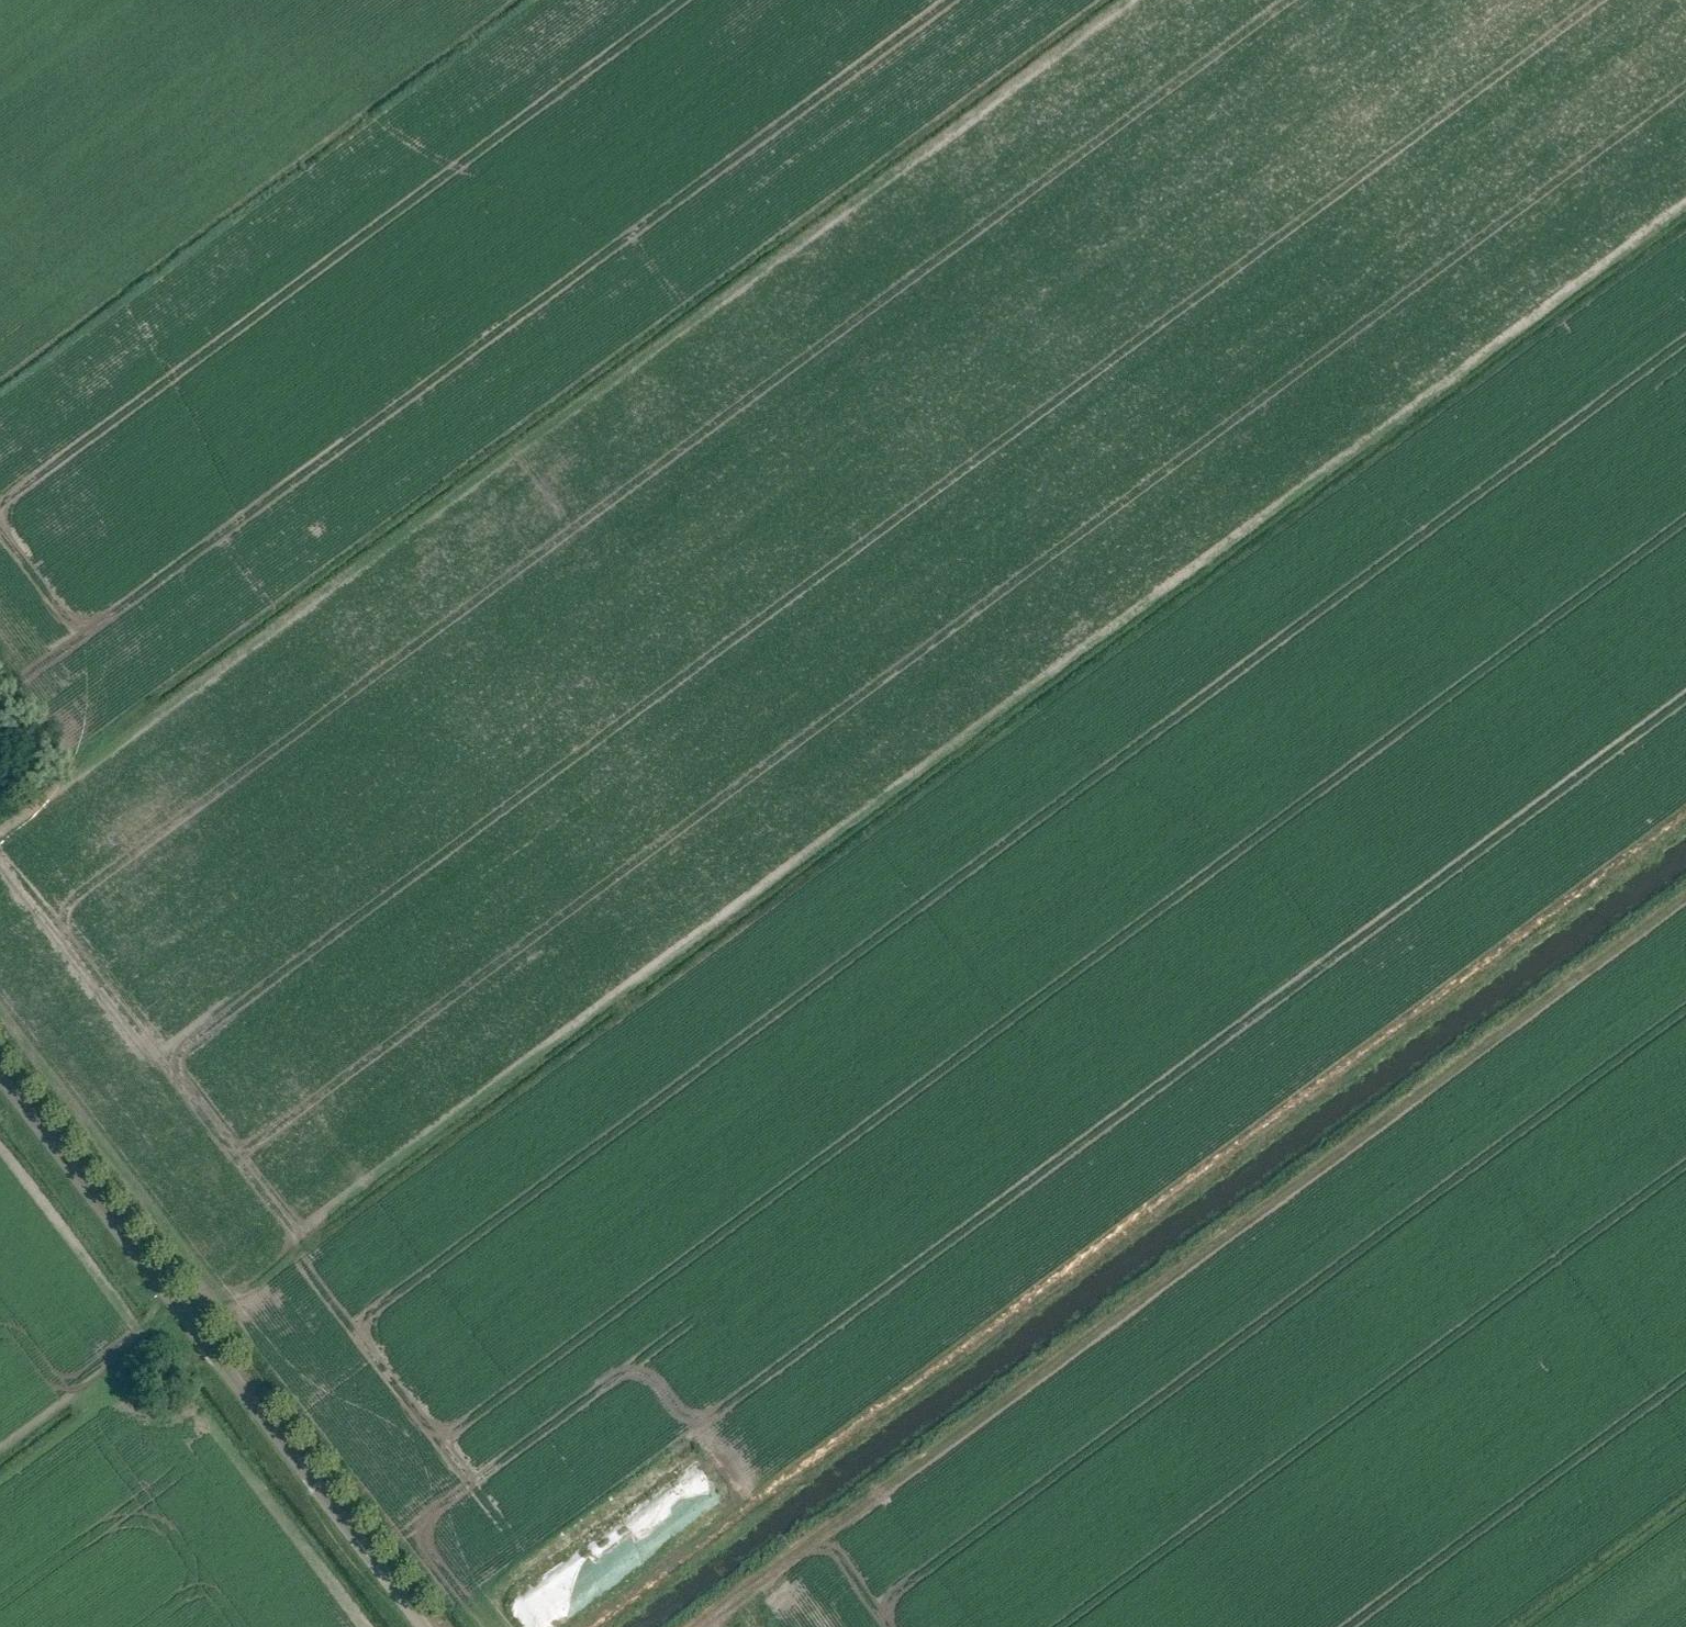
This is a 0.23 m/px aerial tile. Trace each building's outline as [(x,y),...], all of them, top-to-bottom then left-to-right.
[(152,1388),(159,1396),(173,1386),(166,1377),(152,1388)]
